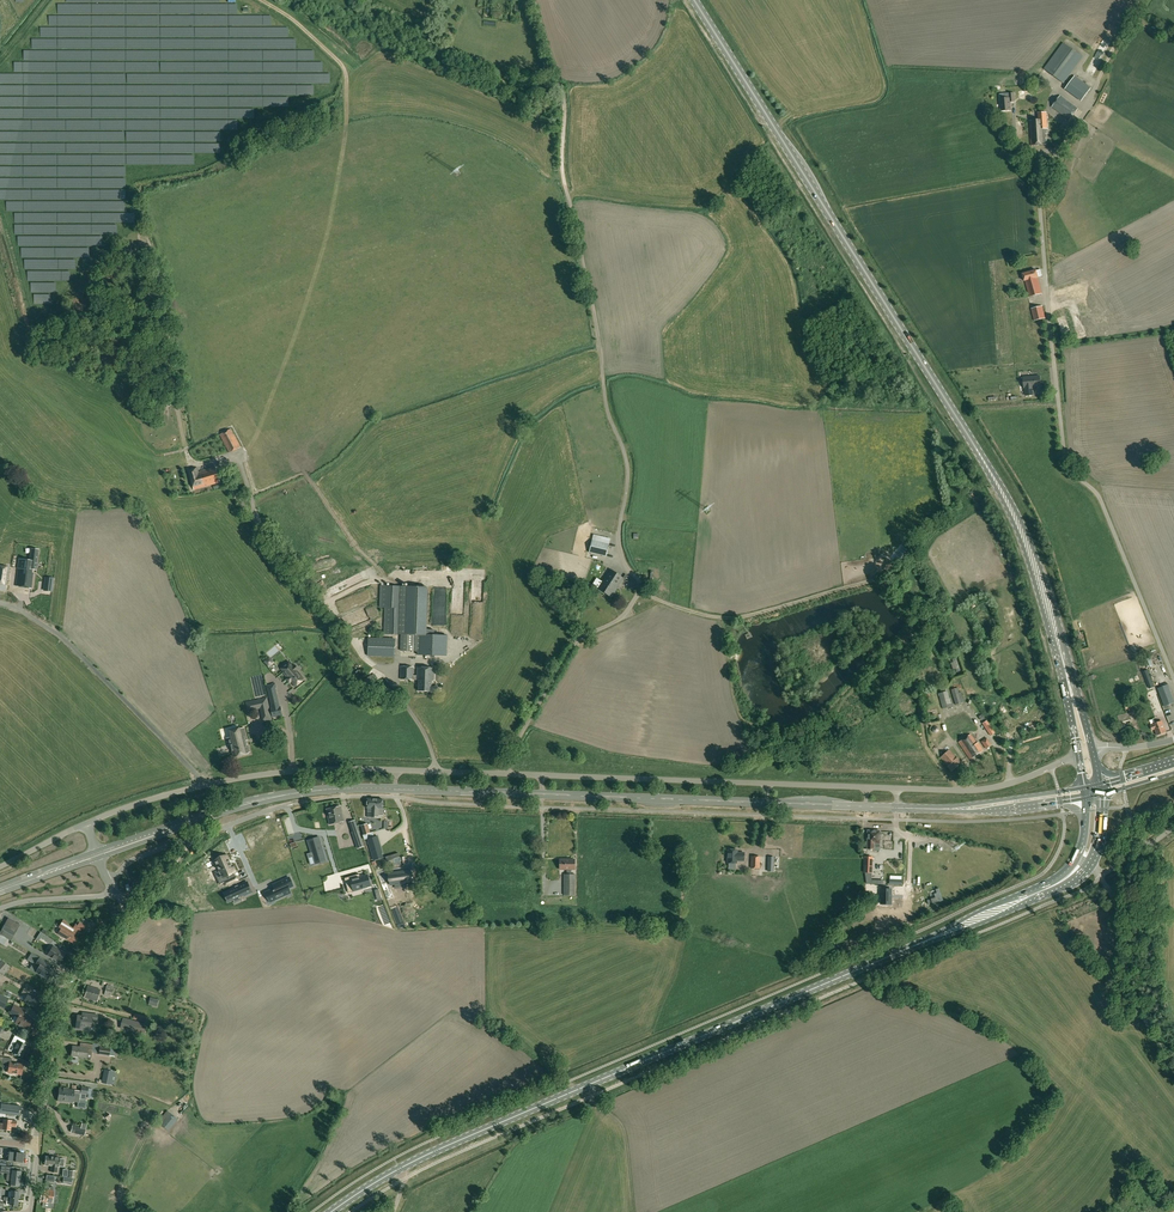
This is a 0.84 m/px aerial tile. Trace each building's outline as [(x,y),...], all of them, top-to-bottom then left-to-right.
[(1064,83),(1083,57),(1063,42),(1044,69),(1064,83)] [(1081,101),(1091,88),(1075,76),(1065,89),(1081,101)] [(1010,102),(1015,101),(1014,93),(1009,93),(1009,98),(1000,99),(1001,111),(1011,110),(1010,102)] [(1070,120),(1078,108),(1060,95),(1058,98),(1057,97),(1053,103),(1054,104),(1052,107),(1070,120)] [(1045,129),(1047,128),(1046,112),(1038,113),(1038,120),(1029,120),(1031,145),(1046,144),(1045,129)] [(1060,195),(1055,191),(1050,198),(1055,202),(1060,195)] [(1030,296),(1042,293),(1037,277),(1038,277),(1036,270),(1022,273),(1024,280),(1025,280),(1030,296)] [(1095,271),(1083,275),(1086,285),(1099,281),(1095,271)] [(1058,296),(1082,290),(1080,280),(1072,283),(1072,284),(1056,289),(1058,296)] [(1061,303),(1085,296),(1083,289),(1059,297),(1061,303)] [(1099,294),(1087,296),(1088,303),(1100,301),(1099,294)] [(1034,321),(1045,318),(1042,306),(1031,308),(1034,321)] [(1032,387),(1041,386),(1040,376),(1023,377),(1024,387),(1025,387),(1026,395),(1034,395),(1034,390),(1032,390),(1032,387)] [(229,453),(241,447),(231,428),(219,435),(229,453)] [(194,489),(219,482),(215,467),(199,472),(198,468),(189,470),(194,489)] [(606,557),(609,544),(592,540),(589,552),(606,557)] [(17,568),(18,568),(16,586),(31,588),(34,570),(36,570),(38,550),(31,549),(29,560),(19,559),(17,568)] [(892,564),(887,562),(883,569),(893,574),(895,570),(890,568),(892,564)] [(10,567),(0,566),(0,584),(7,585),(10,567)] [(611,597),(624,578),(611,569),(603,581),(602,581),(598,588),(611,597)] [(385,634),(401,634),(403,634),(405,586),(381,585),(380,607),(386,607),(385,634)] [(403,634),(401,634),(401,651),(419,651),(420,635),(426,635),(426,630),(427,587),(405,586),(403,634)] [(434,630),(426,630),(426,635),(420,635),(419,656),(446,657),(446,635),(434,635),(434,630)] [(394,656),(395,639),(369,638),(368,655),(394,656)] [(268,668),(275,663),(270,656),(263,662),(268,668)] [(283,672),(291,682),(295,687),(305,679),(298,670),(299,669),(295,664),(293,666),(289,661),(280,668),(283,672)] [(401,666),(401,679),(432,680),(434,680),(434,668),(424,667),(424,662),(420,662),(419,667),(417,667),(417,676),(413,675),(413,667),(401,666)] [(368,686),(375,681),(371,675),(364,680),(368,686)] [(1151,690),(1147,679),(1140,681),(1144,692),(1151,690)] [(432,680),(419,680),(418,691),(432,692),(431,691),(438,691),(438,685),(435,685),(435,686),(431,686),(432,680)] [(271,705),(279,703),(275,687),(276,687),(276,685),(275,685),(275,683),(275,684),(274,683),(272,683),(272,684),(267,686),(271,705)] [(1173,702),(1173,700),(1168,684),(1158,688),(1164,706),(1173,702)] [(958,688),(951,690),(955,704),(964,702),(965,702),(961,691),(959,692),(958,688)] [(931,701),(930,695),(930,690),(922,692),(923,696),(924,702),(931,701)] [(948,691),(938,693),(942,708),(952,706),(948,691)] [(272,720),(267,697),(246,702),(248,711),(260,709),(263,721),(264,720),(264,721),(272,720)] [(272,709),(271,709),(273,717),(282,715),(280,707),(279,703),(271,705),(272,709)] [(986,720),(982,723),(990,735),(995,733),(986,720)] [(1157,735),(1166,732),(1162,721),(1153,724),(1153,725),(1151,726),(1152,730),(1155,729),(1157,735)] [(248,752),(249,752),(247,744),(246,745),(245,740),(247,740),(244,728),(225,733),(229,744),(230,744),(234,757),(248,753),(248,752)] [(983,750),(978,742),(977,743),(971,734),(959,742),(970,759),(983,750)] [(986,749),(992,745),(987,737),(981,741),(986,749)] [(940,757),(948,766),(947,767),(951,771),(962,762),(957,757),(957,758),(949,749),(940,757)] [(368,817),(374,817),(375,799),(367,798),(367,808),(368,808),(368,817)] [(383,808),(383,799),(375,799),(374,817),(381,818),(381,808),(383,808)] [(344,821),(340,806),(326,809),(330,824),(344,821)] [(367,824),(361,826),(364,834),(370,832),(367,824)] [(358,848),(364,846),(359,830),(353,832),(358,848)] [(880,844),(880,831),(868,831),(867,849),(873,850),(874,847),(879,848),(879,844),(880,844)] [(373,832),(370,832),(364,834),(363,835),(365,840),(368,839),(375,837),(373,832)] [(324,846),(340,843),(338,835),(323,838),(324,846)] [(377,836),(368,839),(373,856),(382,853),(377,836)] [(315,838),(307,840),(311,853),(312,853),(313,857),(312,857),(314,863),(327,860),(322,842),(316,844),(315,838)] [(743,861),(743,852),(735,852),(735,849),(728,849),(728,862),(735,862),(735,860),(743,861)] [(227,855),(215,861),(223,877),(219,879),(221,884),(225,882),(227,885),(238,879),(237,876),(236,877),(234,872),(235,872),(227,855)] [(751,856),(751,868),(760,868),(760,857),(751,856)] [(872,873),(873,856),(864,856),(863,873),(872,873)] [(571,869),(575,869),(575,859),(560,859),(560,869),(567,869),(567,874),(564,874),(564,895),(575,895),(575,874),(571,874),(571,869)] [(371,884),(368,874),(361,876),(360,873),(345,878),(348,886),(353,885),(354,889),(371,884)] [(389,873),(389,882),(393,883),(393,885),(406,885),(406,884),(411,884),(411,875),(389,873)] [(275,889),(268,892),(272,900),(287,893),(285,888),(294,884),(290,876),(281,881),(283,885),(277,888),(278,889),(276,890),(275,889)] [(252,893),(247,882),(224,893),(228,902),(244,895),(245,896),(252,893)] [(881,888),(880,903),(890,903),(891,889),(881,888)] [(935,890),(930,891),(931,898),(932,902),(944,900),(944,896),(940,897),(939,894),(936,894),(935,890)] [(19,926),(7,919),(4,924),(16,931),(19,926)] [(77,926),(80,922),(77,920),(73,928),(67,924),(68,922),(63,919),(58,927),(62,929),(59,934),(74,944),(78,938),(74,936),(76,933),(74,932),(75,930),(78,931),(80,927),(77,926)] [(16,931),(4,924),(0,932),(0,934),(11,941),(16,931)] [(53,940),(40,932),(36,939),(39,941),(41,938),(51,944),(53,940)] [(59,962),(65,953),(53,945),(47,955),(59,962)] [(50,976),(51,976),(53,973),(52,972),(52,971),(48,968),(50,964),(40,958),(39,958),(33,954),(30,958),(37,962),(35,965),(39,967),(36,972),(48,979),(50,976)] [(113,986),(107,984),(105,992),(111,994),(113,986)] [(97,1001),(100,990),(88,986),(84,997),(97,1001)] [(31,991),(25,987),(24,989),(21,993),(26,996),(24,1001),(35,1007),(39,999),(30,994),(31,991)] [(159,1000),(151,997),(149,1004),(157,1006),(159,1000)] [(28,1027),(32,1019),(23,1015),(25,1010),(14,1005),(10,1013),(18,1017),(15,1023),(24,1027),(25,1026),(28,1027)] [(97,1020),(98,1015),(85,1013),(85,1017),(77,1016),(75,1029),(85,1030),(85,1026),(90,1027),(91,1019),(97,1020)] [(147,1016),(135,1013),(133,1019),(137,1020),(137,1021),(146,1023),(147,1016)] [(123,1018),(120,1028),(145,1035),(148,1024),(123,1018)] [(22,1057),(27,1045),(17,1041),(12,1052),(22,1057)] [(87,1054),(91,1054),(93,1044),(87,1043),(87,1048),(72,1046),(71,1056),(86,1058),(87,1054)] [(98,1053),(98,1054),(109,1056),(110,1056),(114,1056),(117,1057),(118,1050),(115,1050),(115,1049),(110,1048),(110,1047),(99,1046),(98,1051),(98,1053)] [(21,1074),(23,1065),(11,1063),(12,1058),(4,1057),(2,1065),(9,1066),(8,1072),(21,1074)] [(111,1085),(114,1072),(104,1070),(101,1083),(111,1085)] [(60,1088),(60,1094),(74,1096),(80,1096),(80,1093),(81,1091),(75,1090),(70,1089),(70,1088),(64,1087),(64,1088),(60,1088)] [(91,1094),(92,1088),(81,1087),(81,1091),(80,1093),(87,1094),(88,1094),(88,1098),(92,1098),(93,1094),(91,1094)] [(80,1096),(74,1096),(60,1094),(59,1101),(74,1103),(74,1102),(79,1102),(80,1101),(79,1100),(80,1096)] [(0,1110),(0,1114),(19,1116),(20,1106),(1,1103),(0,1110)] [(167,1110),(158,1122),(161,1124),(168,1131),(178,1119),(167,1110)] [(17,1121),(4,1120),(3,1124),(0,1124),(0,1128),(0,1129),(10,1130),(11,1126),(16,1127),(17,1121)] [(72,1126),(71,1132),(85,1135),(86,1129),(72,1126)] [(9,1152),(8,1161),(22,1163),(23,1153),(9,1152)] [(46,1156),(45,1165),(52,1166),(51,1172),(57,1173),(58,1167),(59,1167),(64,1167),(64,1163),(59,1162),(60,1158),(46,1156)] [(6,1166),(1,1165),(1,1170),(8,1170),(6,1181),(11,1182),(11,1185),(19,1186),(21,1171),(14,1170),(14,1167),(6,1166)] [(45,1186),(45,1189),(42,1189),(41,1201),(53,1202),(54,1190),(54,1187),(45,1186)] [(19,1195),(18,1195),(19,1191),(11,1190),(10,1197),(10,1198),(18,1199),(18,1198),(19,1198),(20,1198),(20,1196),(19,1195)] [(18,1202),(17,1202),(18,1199),(10,1198),(10,1197),(4,1197),(3,1200),(5,1200),(5,1201),(6,1201),(6,1204),(9,1205),(13,1205),(13,1206),(17,1207),(18,1206),(19,1203),(18,1202)]
